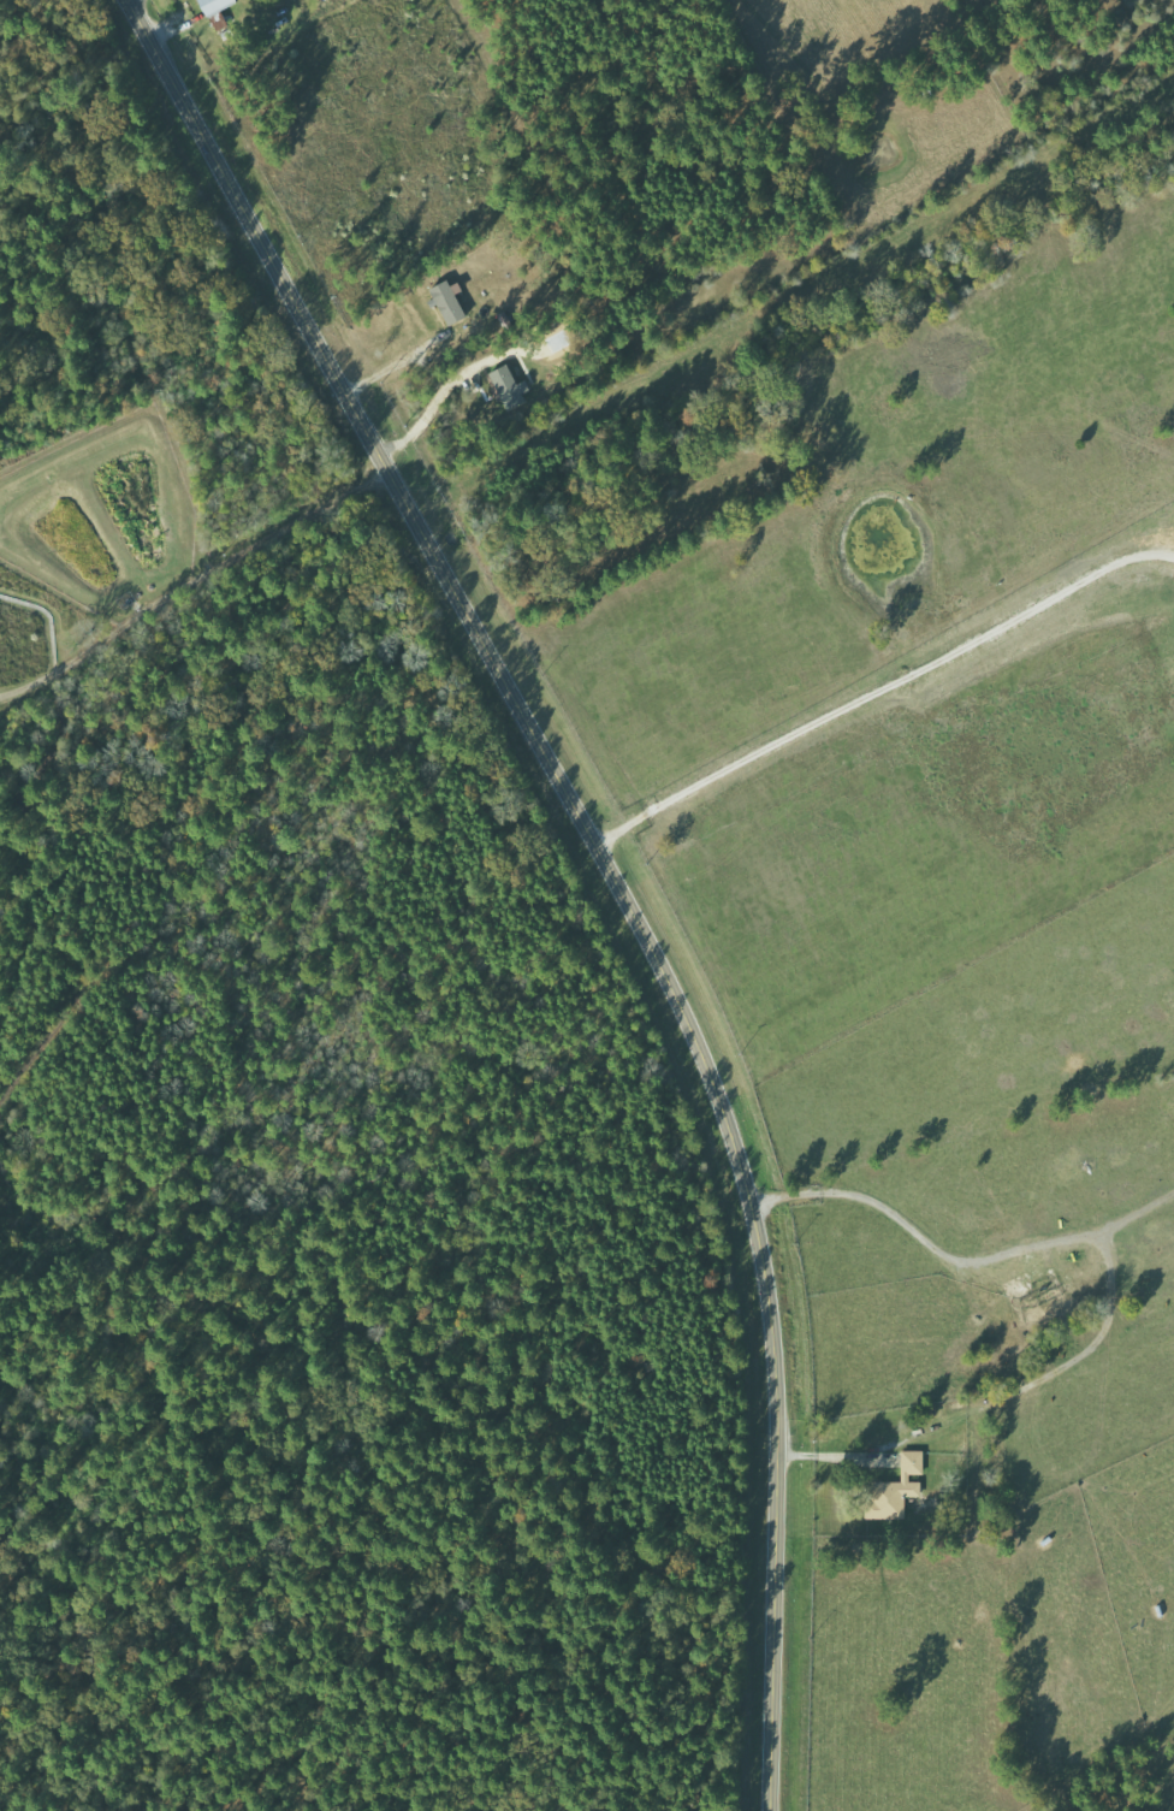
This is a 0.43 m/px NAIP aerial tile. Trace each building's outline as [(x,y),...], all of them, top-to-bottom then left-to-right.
[(242,2),(241,0),(203,0),(210,16),(242,2)] [(440,301),(451,326),(469,318),(452,280),(432,288),(438,302),(440,301)] [(492,373),(510,411),(533,400),(525,382),(520,384),(511,364),(492,373)] [(904,1482),(872,1481),(871,1517),(908,1518),(908,1496),(924,1496),(924,1481),(913,1480),(913,1473),(926,1473),(926,1451),(904,1450),(904,1482)]
